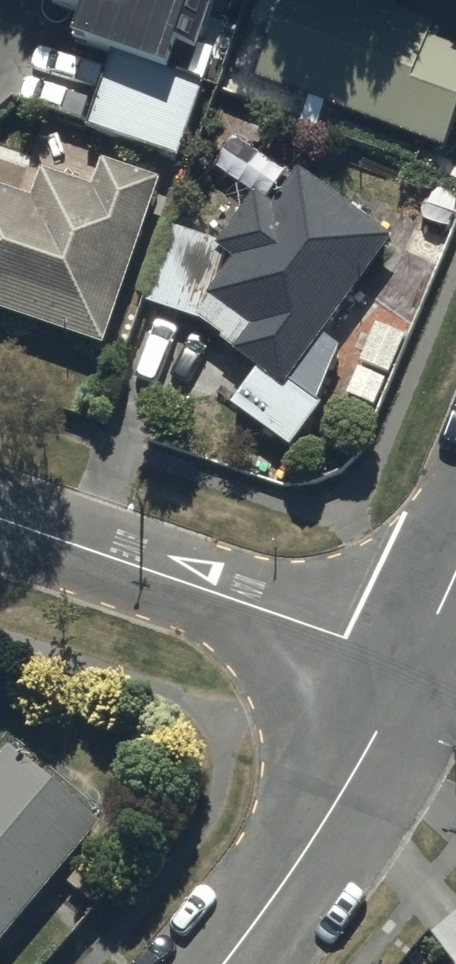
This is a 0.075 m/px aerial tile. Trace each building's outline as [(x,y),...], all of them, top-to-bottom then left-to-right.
[(62,29),(112,46),(200,76),(210,48),(194,43),(209,0),(57,0),(70,4),(62,29)] [(247,75),(440,144),(455,100),(455,45),(425,34),(430,20),(373,0),(275,0),(247,75)] [(84,123),(173,154),(200,76),(112,46),(84,123)] [(97,340),(153,176),(97,157),(87,184),(36,167),(26,195),(0,187),(0,307),(97,340)] [(168,223),(142,299),(193,316),(256,365),(228,400),(285,443),(319,399),(315,398),(336,344),(317,330),(387,235),(296,168),(270,203),(250,188),(213,238),(168,223)] [(401,333),(372,322),(357,358),(386,369),(401,333)] [(381,377),(354,365),(343,390),(370,402),(381,377)] [(98,821),(4,743),(0,748),(0,939),(98,821)]
